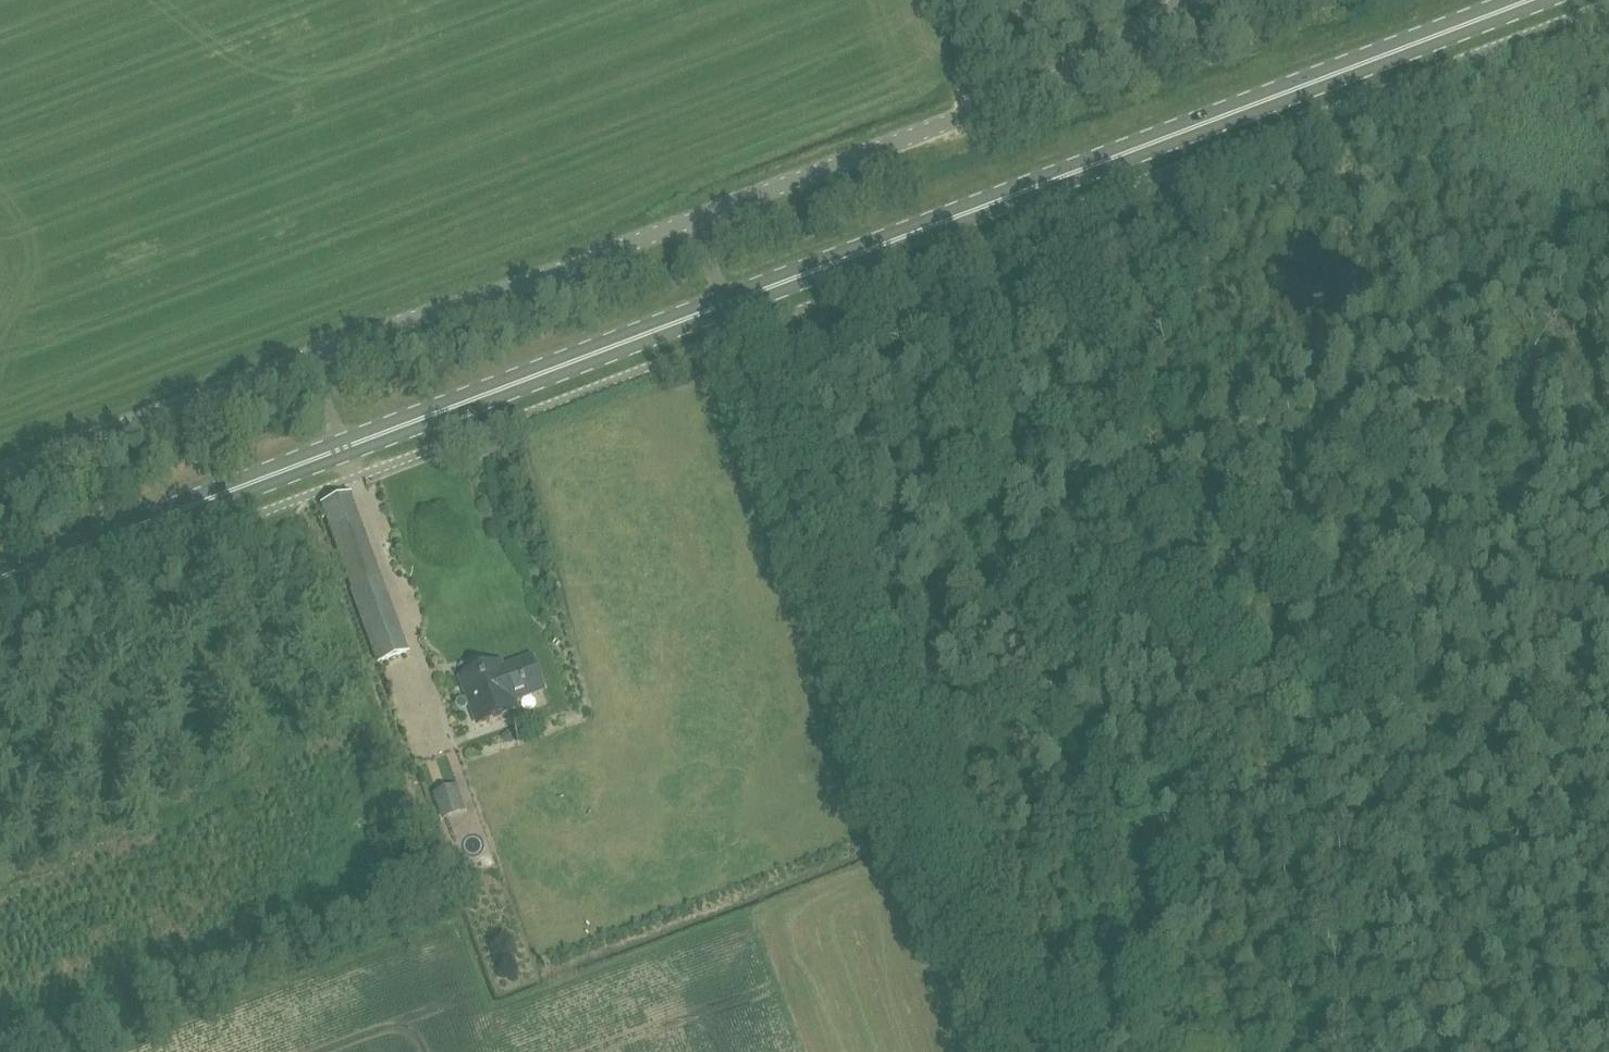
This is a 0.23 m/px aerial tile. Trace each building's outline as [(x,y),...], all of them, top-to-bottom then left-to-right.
[(349,494),(321,504),(369,630),(395,623),(388,600),(385,601),(376,579),(379,578),(349,494)] [(369,630),(379,661),(404,653),(395,623),(369,630)] [(531,658),(495,671),(506,702),(543,689),(531,658)] [(506,702),(495,671),(490,673),(488,667),(461,677),(478,723),(517,709),(513,699),(506,702)]
